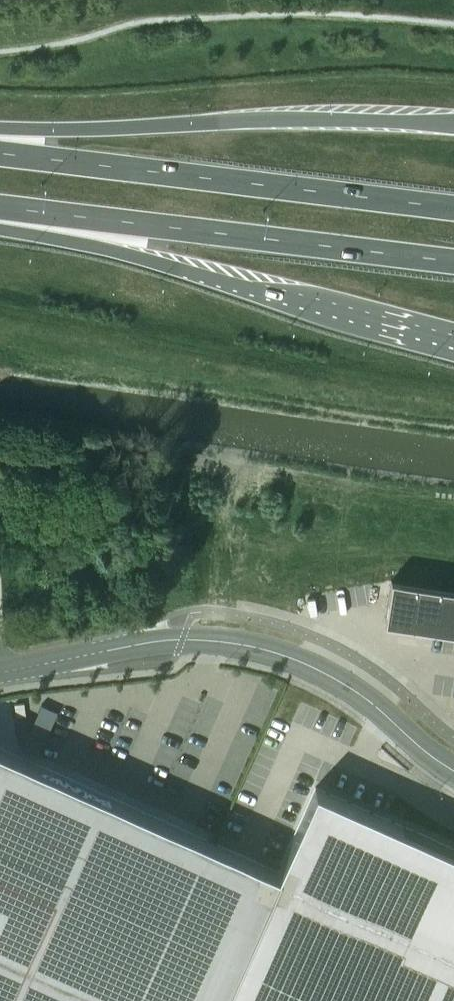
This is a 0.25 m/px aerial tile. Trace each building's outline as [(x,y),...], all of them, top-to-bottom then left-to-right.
[(385,622),(453,632),(453,589),(391,580),(385,622)] [(280,872),(277,871),(210,841),(0,748),(0,1000),(222,1000),(280,872)] [(222,1000),(453,1000),(453,849),(315,787),(277,871),(280,872),(222,1000)]
